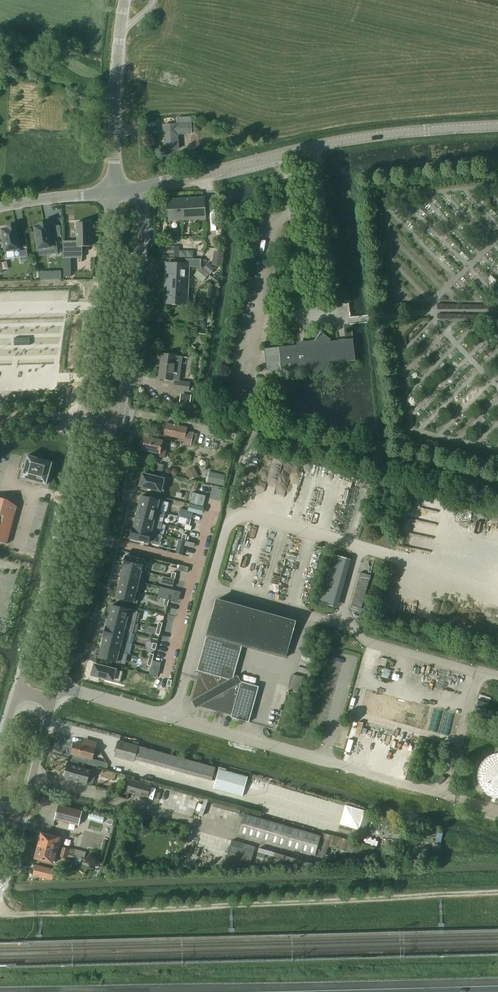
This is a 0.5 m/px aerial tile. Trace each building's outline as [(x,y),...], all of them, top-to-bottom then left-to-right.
[(0,44),(0,55),(14,59),(17,49),(0,44)] [(178,134),(191,133),(190,117),(176,118),(177,125),(163,125),(165,150),(179,149),(178,134)] [(204,197),(168,200),(169,221),(206,218),(204,197)] [(40,225),(35,226),(35,229),(36,234),(37,240),(35,240),(37,248),(38,248),(38,249),(39,250),(51,249),(52,254),(58,253),(57,242),(51,243),(48,222),(40,224),(40,225)] [(69,222),(69,249),(90,249),(88,222),(69,222)] [(3,236),(1,236),(3,244),(5,243),(5,250),(6,251),(19,249),(16,226),(8,227),(8,229),(2,229),(3,236)] [(10,270),(7,260),(0,262),(0,272),(10,270)] [(189,264),(166,263),(165,286),(167,286),(167,304),(187,305),(188,277),(186,277),(186,270),(189,270),(189,264)] [(72,266),(64,266),(64,277),(72,276),(72,266)] [(353,338),(352,338),(331,341),(330,338),(321,331),(314,340),(305,341),(305,344),(264,348),(267,371),(308,366),(308,368),(309,368),(317,375),(324,367),(334,365),(333,363),(355,360),(353,338)] [(182,357),(176,356),(176,355),(162,354),(159,378),(173,380),(173,379),(176,380),(179,380),(180,372),(180,373),(181,365),(182,357)] [(179,382),(179,380),(176,380),(174,389),(189,391),(190,383),(179,382)] [(187,431),(187,427),(166,423),(164,435),(185,439),(184,444),(191,445),(194,433),(187,431)] [(163,440),(145,437),(143,450),(160,454),(163,440)] [(47,484),(53,462),(28,455),(25,464),(24,464),(23,468),(24,469),(22,477),(47,484)] [(190,480),(199,476),(194,467),(186,471),(190,480)] [(226,475),(211,472),(209,483),(224,486),(226,475)] [(164,492),(167,480),(143,474),(140,486),(164,492)] [(193,492),(190,504),(203,507),(206,496),(193,492)] [(141,496),(139,506),(165,513),(161,512),(163,501),(141,496)] [(7,544),(18,507),(8,500),(0,498),(0,542),(7,544)] [(164,518),(165,513),(139,506),(136,517),(163,524),(163,523),(158,522),(159,517),(164,518)] [(180,509),(178,516),(187,519),(191,520),(193,512),(180,509)] [(160,534),(163,524),(136,517),(133,527),(160,534)] [(160,534),(133,527),(131,538),(152,544),(155,533),(160,534)] [(333,607),(347,558),(331,554),(318,602),(333,607)] [(145,572),(148,561),(126,555),(126,558),(125,557),(123,564),(124,564),(124,566),(145,572)] [(143,582),(145,572),(124,566),(121,577),(143,582)] [(371,575),(361,572),(359,578),(370,581),(371,575)] [(173,587),(175,579),(171,578),(163,576),(161,584),(173,587)] [(140,593),(143,582),(121,577),(118,587),(140,593)] [(368,586),(370,581),(359,578),(358,583),(368,586)] [(367,591),(368,586),(357,583),(356,588),(367,591)] [(138,604),(140,593),(118,587),(116,598),(138,604)] [(365,597),(367,592),(356,589),(355,594),(365,597)] [(364,602),(365,597),(355,594),(353,599),(364,602)] [(362,608),(364,602),(353,599),(351,605),(362,608)] [(200,671),(197,679),(191,702),(195,700),(198,705),(200,705),(231,713),(230,717),(248,722),(258,686),(241,681),(236,685),(233,680),(233,679),(243,645),(285,657),(295,621),(216,600),(196,670),(200,671)] [(136,622),(138,612),(112,605),(109,616),(136,622)] [(133,633),(136,622),(109,616),(106,626),(133,633)] [(133,633),(106,626),(104,637),(126,642),(128,632),(133,633)] [(123,653),(126,642),(104,637),(101,647),(123,653)] [(120,664),(123,653),(101,647),(98,658),(120,664)] [(120,682),(123,671),(95,664),(92,675),(120,682)] [(247,679),(258,682),(261,672),(241,667),(238,679),(246,682),(247,679)] [(72,744),(70,751),(72,751),(72,753),(74,754),(86,757),(92,759),(97,743),(88,740),(87,745),(75,742),(74,744),(72,744)] [(119,741),(115,756),(134,761),(135,759),(212,780),(215,768),(119,741)] [(493,755),(491,755),(489,756),(487,758),(486,759),(484,760),(483,762),(481,764),(480,766),(479,768),(479,770),(478,772),(478,774),(478,776),(478,778),(478,780),(479,782),(479,784),(480,786),(481,788),(483,790),(484,791),(485,793),(487,794),(489,796),(491,797),(493,797),(495,798),(497,798),(497,799),(497,753),(495,754),(493,755)] [(65,770),(63,776),(65,776),(65,777),(81,782),(81,784),(86,785),(86,783),(87,783),(90,771),(82,769),(71,765),(68,765),(67,771),(65,770)] [(214,788),(243,796),(248,777),(219,769),(214,788)] [(150,785),(131,780),(128,791),(147,797),(150,785)] [(80,811),(58,805),(54,819),(76,825),(80,811)] [(321,836),(244,814),(239,833),(315,855),(321,836)] [(59,838),(42,833),(38,846),(56,850),(59,838)] [(226,864),(249,870),(256,846),(232,840),(226,864)] [(53,863),(56,850),(38,846),(35,858),(53,863)]
